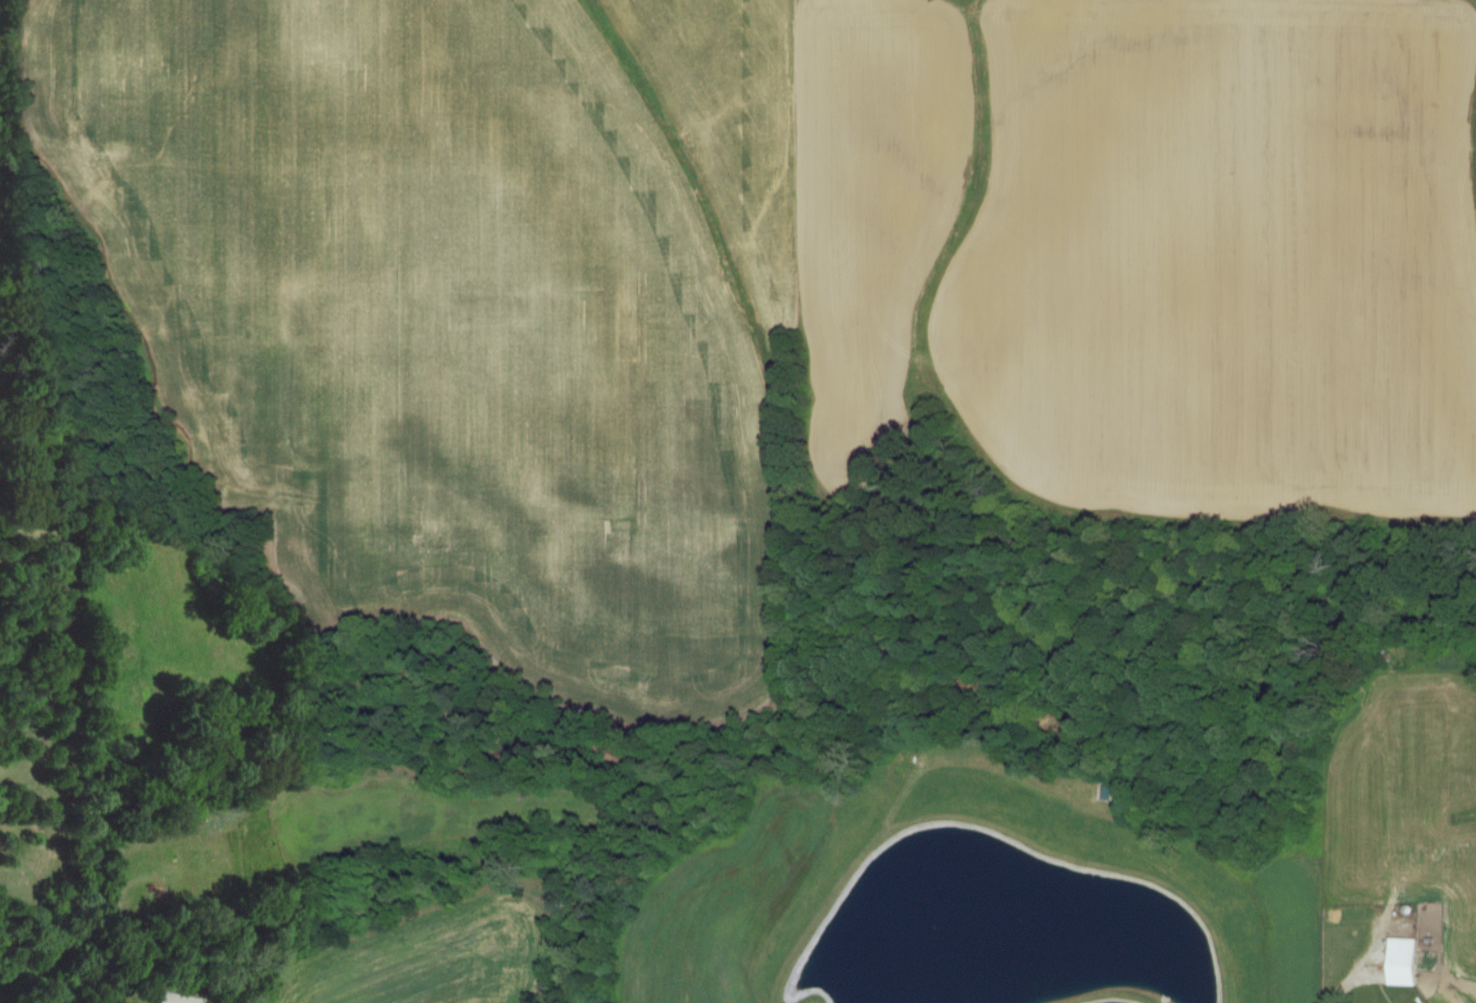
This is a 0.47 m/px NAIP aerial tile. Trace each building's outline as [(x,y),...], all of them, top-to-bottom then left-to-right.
[(1115,800),(1115,779),(1100,779),(1100,800),(1115,800)] [(1420,986),(1420,938),(1391,938),(1391,986),(1420,986)] [(160,992),(158,1002),(203,1002),(203,999),(160,992)]
